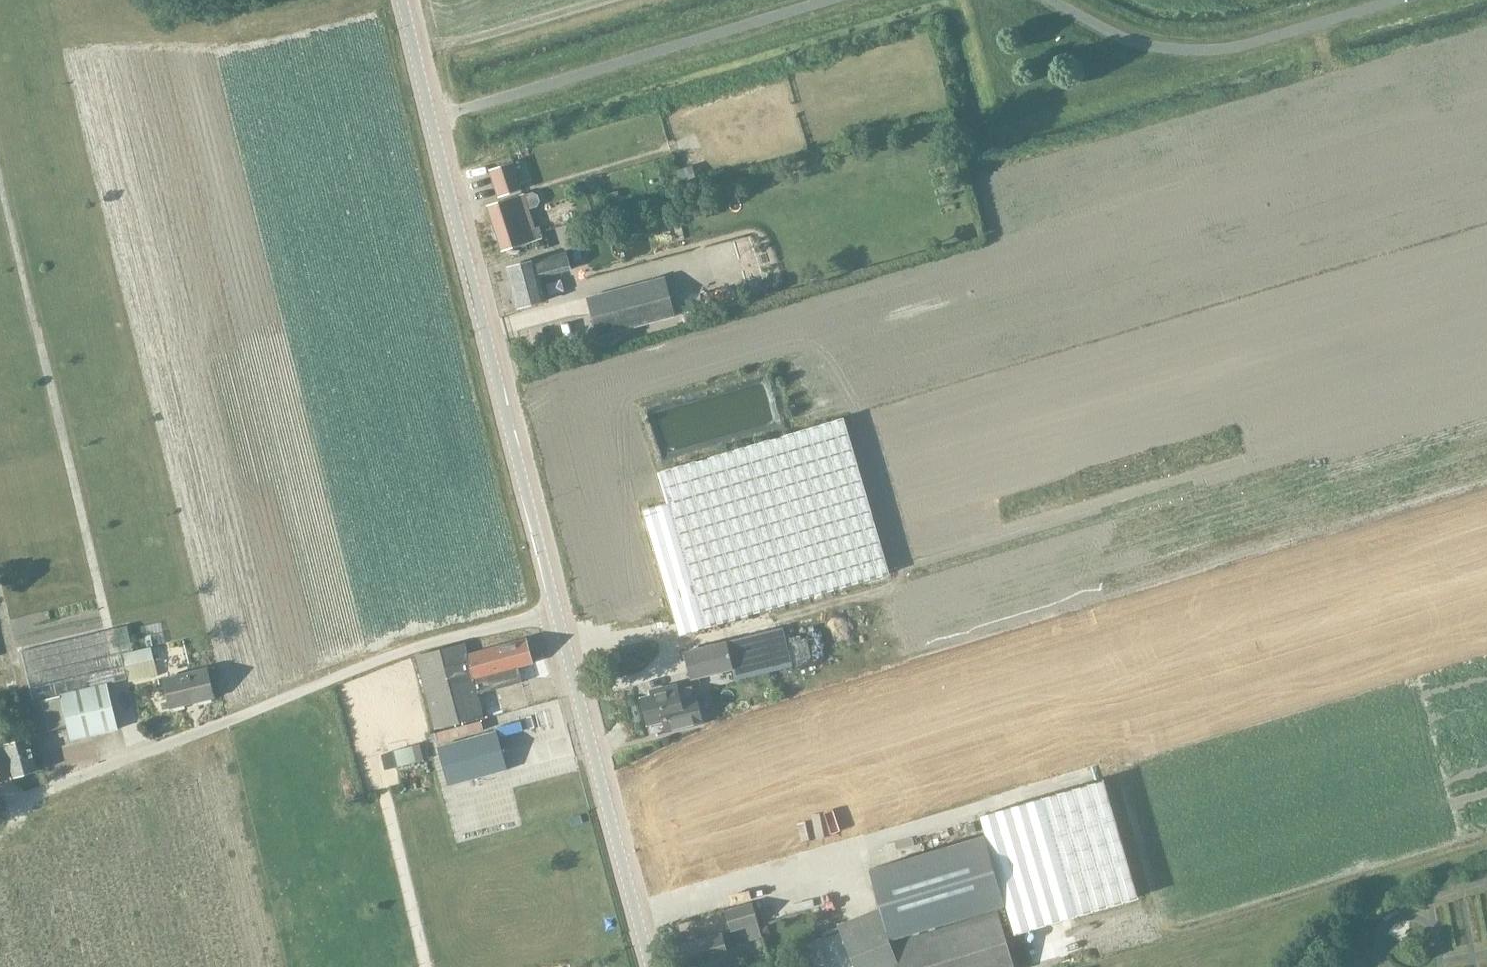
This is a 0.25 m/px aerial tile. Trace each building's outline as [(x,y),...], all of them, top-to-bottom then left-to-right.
[(499,197),(522,190),(513,163),(490,170),(499,197)] [(455,181),(472,176),(469,167),(453,171),(455,181)] [(495,239),(499,240),(502,251),(542,239),(538,227),(535,228),(529,209),(537,207),(539,201),(538,196),(533,193),(524,196),(524,194),(488,205),(496,232),(494,234),(495,239)] [(540,277),(571,269),(567,252),(507,268),(518,308),(546,300),(540,277)] [(675,316),(672,304),(682,301),(678,287),(668,289),(665,277),(587,298),(598,336),(675,316)] [(659,473),(664,491),(667,503),(643,510),(680,635),(890,574),(844,419),(659,473)] [(21,667),(0,587),(0,696),(17,692),(13,668),(21,667)] [(128,624),(21,650),(33,701),(129,678),(122,651),(134,649),(128,624)] [(782,628),(762,633),(683,652),(690,680),(733,670),(736,680),(772,671),(792,666),(782,628)] [(518,667),(532,663),(526,639),(467,655),(464,643),(416,656),(435,729),(483,716),(477,694),(522,682),(518,667)] [(124,654),(127,668),(155,661),(152,647),(124,654)] [(612,663),(621,660),(618,651),(609,653),(612,663)] [(171,708),(213,698),(207,668),(164,679),(171,708)] [(107,684),(60,695),(42,700),(49,731),(61,728),(60,727),(67,725),(71,740),(118,729),(107,684)] [(677,727),(688,724),(703,721),(697,696),(694,697),(692,686),(679,689),(678,685),(650,692),(652,697),(642,699),(648,724),(663,720),(666,732),(677,729),(677,727)] [(0,725),(0,727),(14,776),(37,770),(28,739),(17,742),(12,722),(0,725)] [(448,786),(507,770),(496,731),(438,747),(448,786)] [(378,746),(382,761),(402,756),(398,741),(378,746)] [(1103,781),(980,817),(1014,933),(1137,897),(1103,781)] [(997,911),(997,908),(1006,906),(985,836),(870,871),(881,910),(880,910),(879,909),(837,925),(840,931),(795,949),(802,966),(1014,966),(997,911)] [(760,939),(755,924),(750,904),(725,911),(731,931),(732,931),(737,946),(760,939)] [(676,936),(681,953),(679,956),(681,962),(684,963),(685,966),(696,963),(697,966),(718,966),(716,958),(727,954),(721,933),(697,940),(694,931),(676,936)]
